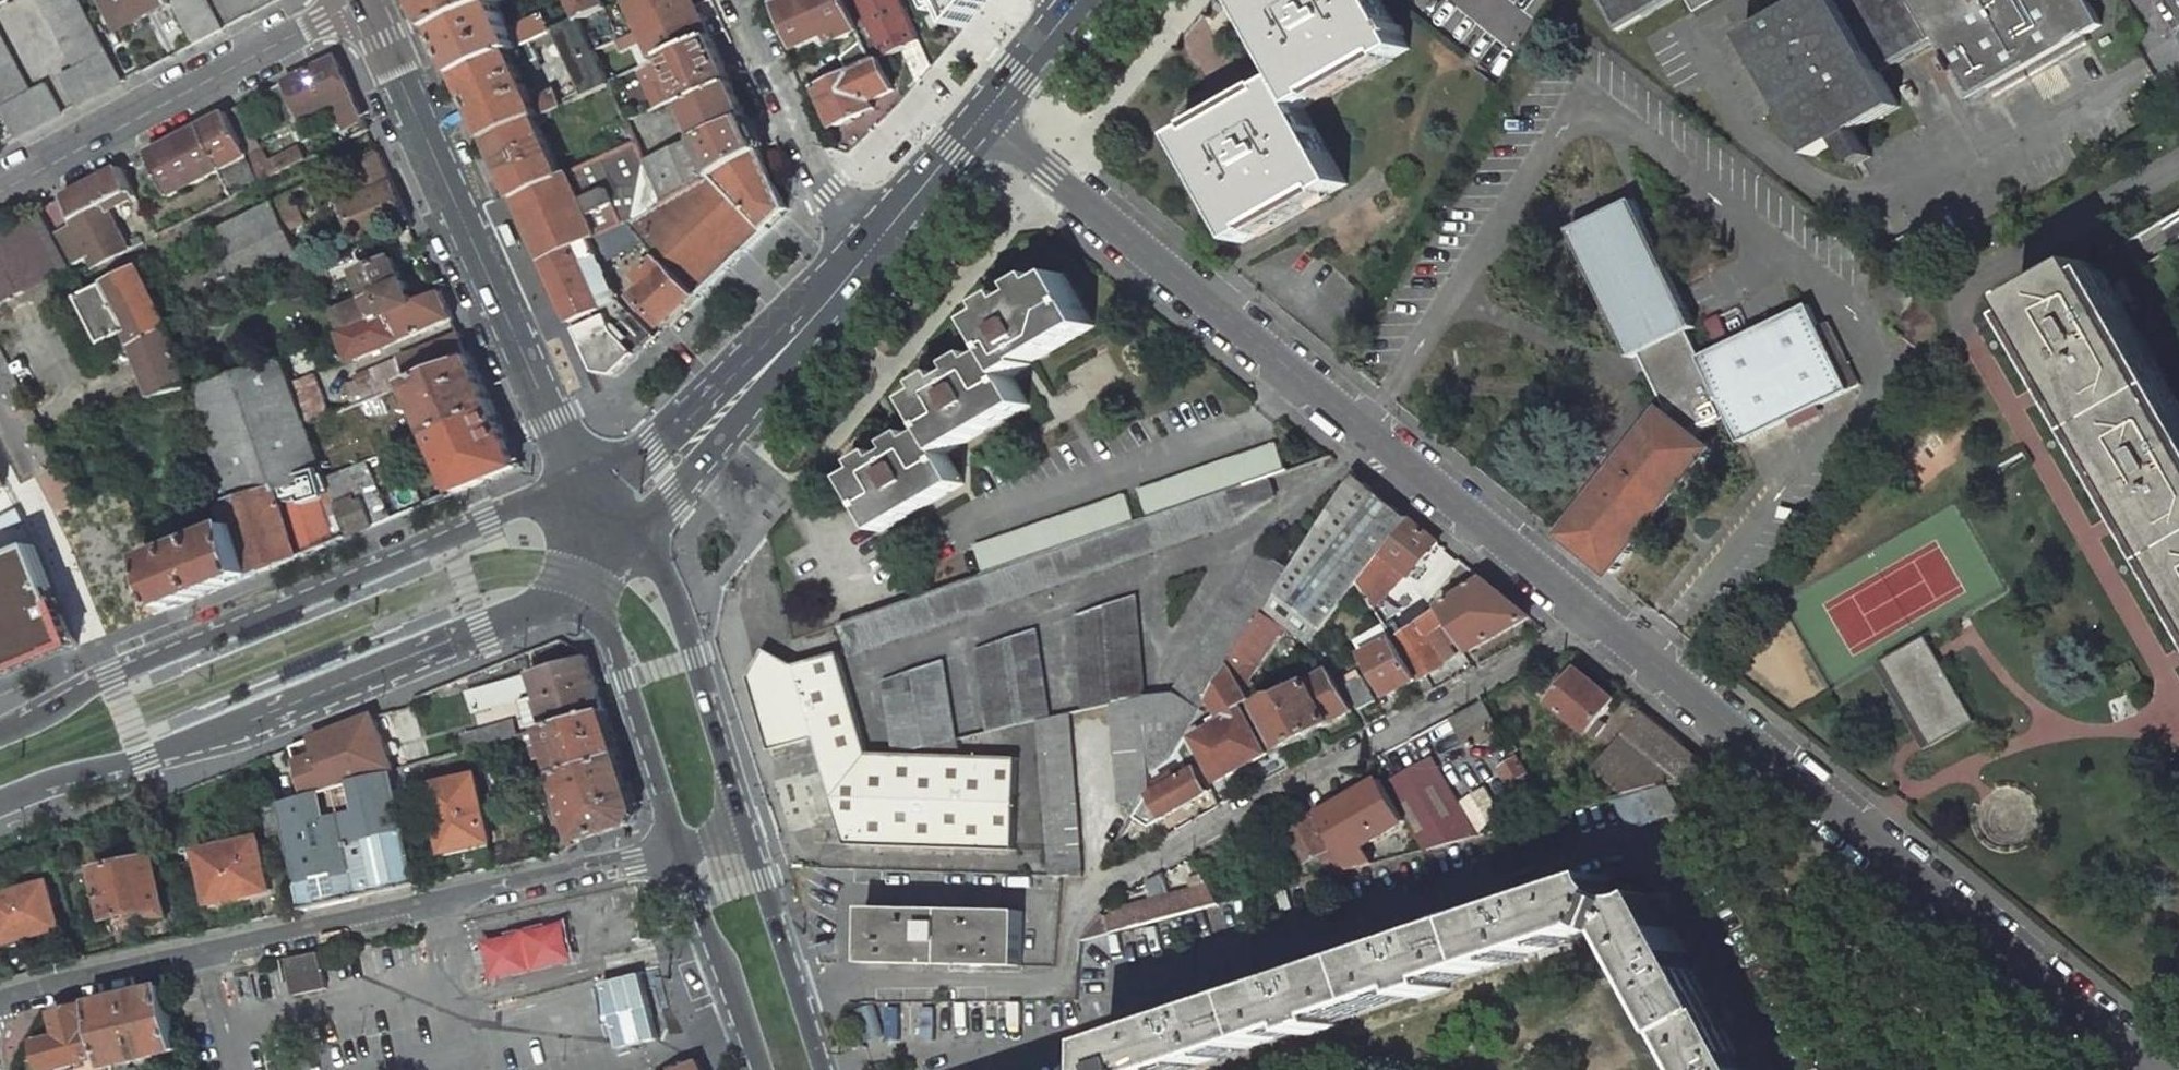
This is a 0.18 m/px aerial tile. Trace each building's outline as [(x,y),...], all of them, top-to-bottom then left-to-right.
[(78,67),(62,76),(78,105),(125,81),(81,0),(42,0),(78,67)] [(121,23),(144,12),(146,16),(172,3),(170,0),(108,0),(121,23)] [(172,3),(194,45),(223,30),(206,0),(170,0),(172,3)] [(444,30),(500,4),(509,0),(430,0),(444,30)] [(604,0),(571,0),(572,2),(581,21),(608,8),(604,0)] [(695,0),(630,0),(636,13),(630,15),(633,21),(639,18),(644,30),(697,5),(695,0)] [(849,72),(865,65),(879,58),(903,48),(921,40),(903,0),(784,0),(780,2),(801,48),(831,34),(836,42),(852,35),(857,45),(843,58),(849,72)] [(932,65),(987,0),(903,0),(932,65)] [(1381,0),(1251,0),(1246,3),(1288,79),(1303,107),(1408,48),(1381,0)] [(1618,30),(1670,0),(1600,0),(1618,30)] [(1857,130),(1899,106),(1880,73),(1939,39),(1973,98),(2101,24),(2088,0),(1770,0),(1778,15),(1745,34),(1814,156),(1840,141),(1852,162),(1854,166),(1872,156),(1870,152),(1857,130)] [(581,21),(572,2),(541,17),(516,26),(513,33),(500,4),(444,30),(464,74),(544,38),(553,33),(556,32),(581,21)] [(712,37),(697,5),(644,30),(647,36),(641,39),(644,45),(650,43),(658,60),(666,57),(712,37)] [(622,39),(608,8),(581,21),(595,52),(622,39)] [(595,52),(581,21),(556,32),(586,97),(611,86),(609,82),(595,52)] [(16,137),(63,113),(47,84),(31,91),(0,33),(0,106),(16,137)] [(749,119),(712,37),(666,57),(703,139),(749,119)] [(546,43),(544,38),(464,74),(493,139),(546,115),(561,108),(554,90),(539,97),(536,102),(533,94),(538,92),(536,87),(531,90),(521,68),(541,60),(535,49),(546,43)] [(932,65),(921,40),(903,48),(920,81),(932,65)] [(894,90),(879,58),(865,65),(849,72),(819,86),(837,126),(875,108),(872,100),(894,90)] [(337,59),(288,82),(306,117),(337,101),(348,129),(365,121),(337,59)] [(1303,107),(1288,79),(1184,138),(1242,243),(1347,184),(1303,107)] [(271,164),(263,149),(241,106),(228,113),(246,147),(251,156),(264,182),(308,160),(303,149),(271,164)] [(228,113),(134,161),(140,169),(152,162),(158,174),(151,178),(158,191),(165,187),(170,197),(221,171),(234,198),(264,182),(251,156),(246,147),(228,113)] [(548,120),(546,115),(493,139),(519,198),(564,178),(540,124),(548,120)] [(636,219),(764,149),(749,119),(703,139),(647,164),(645,176),(637,210),(636,219)] [(647,164),(638,143),(603,160),(616,189),(645,176),(647,164)] [(791,210),(764,149),(636,219),(629,222),(644,238),(664,257),(701,296),(791,210)] [(362,197),(343,205),(355,234),(337,242),(339,248),(358,240),(409,219),(393,183),(382,158),(358,168),(367,187),(359,190),(362,197)] [(122,167),(64,198),(75,220),(106,204),(110,211),(120,206),(130,201),(137,197),(134,191),(134,190),(122,167)] [(582,201),(571,174),(564,178),(519,198),(547,261),(595,238),(629,222),(636,219),(637,210),(621,216),(607,183),(601,186),(603,192),(582,201)] [(304,224),(290,195),(275,203),(289,232),(304,224)] [(1696,327),(1634,200),(1572,230),(1633,358),(1641,354),(1669,413),(1696,434),(1730,417),(1702,357),(1689,331),(1696,327)] [(275,203),(218,231),(233,265),(198,280),(207,301),(304,262),(289,232),(275,203)] [(125,215),(120,206),(110,211),(106,204),(75,220),(78,225),(67,230),(57,235),(72,266),(92,257),(98,266),(144,242),(142,237),(127,243),(116,220),(125,215)] [(72,266),(57,235),(44,208),(0,232),(0,305),(72,266)] [(644,238),(629,222),(595,238),(605,262),(644,238)] [(605,262),(595,238),(547,261),(576,323),(604,310),(587,272),(605,262)] [(701,296),(664,257),(641,279),(650,288),(640,298),(668,327),(701,296)] [(394,258),(358,273),(377,320),(416,304),(408,282),(404,284),(394,258)] [(2089,262),(2019,302),(2064,380),(2138,510),(2178,580),(2178,417),(2089,262)] [(140,269),(81,297),(105,344),(129,332),(163,315),(140,269)] [(853,479),(883,534),(966,486),(949,456),(976,439),(1031,406),(1015,379),(1031,370),(1030,366),(1055,351),(1095,328),(1064,274),(1004,309),(983,322),(1000,353),(931,394),(917,402),(935,432),(853,479)] [(622,300),(618,292),(612,295),(616,305),(622,300)] [(377,320),(343,334),(355,360),(455,319),(443,293),(416,304),(377,320)] [(576,323),(598,373),(617,376),(657,337),(622,300),(616,305),(604,310),(576,323)] [(1850,390),(1809,305),(1702,357),(1730,417),(1742,442),(1850,390)] [(187,310),(172,316),(174,322),(175,328),(192,321),(187,310)] [(163,315),(129,332),(149,404),(193,387),(175,328),(174,322),(168,325),(163,315)] [(357,382),(346,386),(354,406),(409,384),(472,358),(461,334),(355,376),(357,382)] [(559,338),(551,342),(559,360),(567,356),(559,338)] [(472,358),(409,384),(431,434),(495,408),(472,358)] [(225,487),(254,575),(349,537),(328,478),(309,424),(293,384),(283,359),(193,387),(225,487)] [(316,375),(293,384),(309,424),(331,414),(316,375)] [(495,408),(431,434),(432,435),(458,493),(521,467),(495,408)] [(1669,413),(1663,408),(1634,446),(1561,536),(1614,578),(1716,450),(1696,434),(1669,413)] [(1140,490),(1149,518),(1272,477),(1285,472),(1276,443),(1196,470),(1140,490)] [(347,470),(328,478),(349,537),(375,527),(366,500),(360,503),(347,470)] [(1315,635),(1358,582),(1410,519),(1355,474),(1291,571),(1266,614),(1283,625),(1281,627),(1285,630),(1307,645),(1315,635)] [(985,575),(847,622),(858,654),(1240,522),(1278,496),(1272,477),(1149,518),(1135,523),(985,575)] [(226,530),(152,560),(172,608),(254,575),(225,487),(211,492),(226,530)] [(976,546),(985,575),(1135,523),(1126,495),(1050,521),(976,546)] [(1410,519),(1358,582),(1374,608),(1408,573),(1411,575),(1438,542),(1410,519)] [(40,545),(0,562),(0,678),(81,646),(40,545)] [(1437,586),(1458,563),(1445,550),(1424,573),(1437,586)] [(1262,552),(1176,693),(1203,711),(1211,698),(1232,665),(1231,664),(1264,612),(1266,614),(1291,571),(1262,552)] [(1482,577),(1441,605),(1449,618),(1471,651),(1531,618),(1482,577)] [(1138,595),(1077,616),(1083,710),(1112,703),(1146,695),(1138,595)] [(1392,638),(1417,680),(1423,677),(1443,665),(1423,635),(1444,621),(1449,618),(1441,605),(1396,636),(1392,638)] [(1264,612),(1231,664),(1232,665),(1248,693),(1254,684),(1250,682),(1277,636),(1280,638),(1285,630),(1281,627),(1283,625),(1266,614),(1264,612)] [(840,624),(852,657),(858,654),(847,622),(840,624)] [(1038,629),(977,649),(988,732),(1039,720),(1052,717),(1038,629)] [(1940,661),(1926,637),(1883,662),(1931,746),(1975,721),(1940,661)] [(1392,638),(1365,656),(1389,695),(1417,680),(1392,638)] [(1018,760),(896,754),(870,755),(841,654),(798,667),(767,649),(750,679),(770,747),(811,735),(827,785),(866,785),(866,806),(841,805),(835,812),(847,847),(1014,850),(1018,760)] [(607,711),(589,657),(571,662),(549,669),(532,673),(497,684),(469,692),(474,709),(538,691),(550,727),(607,711)] [(946,661),(885,681),(895,746),(896,754),(959,739),(946,661)] [(1232,665),(1211,698),(1225,722),(1244,712),(1241,707),(1253,700),(1248,693),(1232,665)] [(1579,669),(1553,703),(1590,733),(1617,700),(1579,669)] [(1276,696),(1257,706),(1281,749),(1353,710),(1330,671),(1286,695),(1276,696)] [(1367,673),(1345,686),(1360,710),(1382,698),(1367,673)] [(1176,693),(1146,695),(1150,774),(1174,756),(1187,737),(1203,711),(1176,693)] [(1146,695),(1112,703),(1120,803),(1149,803),(1155,793),(1150,774),(1146,695)] [(1490,703),(1457,717),(1468,742),(1501,728),(1490,703)] [(1668,785),(1719,771),(1686,744),(1657,719),(1642,708),(1604,750),(1619,764),(1647,791),(1668,785)] [(550,727),(544,729),(547,740),(542,741),(550,766),(555,764),(559,775),(621,754),(607,711),(550,727)] [(1225,722),(1196,738),(1217,781),(1268,754),(1244,712),(1225,722)] [(1052,717),(1039,720),(1051,875),(1063,876),(1082,876),(1080,844),(1069,713),(1052,717)] [(359,782),(396,772),(375,717),(365,722),(357,724),(314,741),(321,759),(298,767),(306,797),(313,795),(327,791),(359,782)] [(514,721),(462,735),(467,751),(519,736),(514,721)] [(621,754),(559,775),(580,842),(633,825),(639,812),(621,754)] [(1433,758),(1385,785),(1407,822),(1424,850),(1479,836),(1433,758)] [(1518,758),(1501,767),(1536,820),(1556,815),(1518,758)] [(1149,803),(1142,813),(1150,826),(1212,791),(1202,768),(1178,779),(1174,772),(1161,781),(1155,793),(1149,803)] [(282,804),(305,911),(421,885),(396,772),(359,782),(327,791),(313,795),(306,797),(302,798),(282,804)] [(478,776),(431,787),(445,849),(464,844),(465,848),(491,842),(478,776)] [(1319,815),(1337,846),(1350,870),(1373,863),(1376,863),(1366,846),(1407,822),(1385,785),(1382,779),(1319,815)] [(535,782),(515,788),(519,801),(539,794),(535,782)] [(866,785),(827,785),(835,812),(841,805),(866,806),(866,785)] [(1683,811),(1668,785),(1647,791),(1662,817),(1683,811)] [(1487,786),(1461,801),(1480,834),(1506,818),(1487,786)] [(1662,817),(1647,791),(1618,799),(1633,824),(1662,817)] [(1337,846),(1319,815),(1311,819),(1308,814),(1287,825),(1303,864),(1325,852),(1337,846)] [(260,839),(201,852),(212,903),(271,890),(260,839)] [(1337,846),(1325,852),(1334,874),(1350,870),(1337,846)] [(155,856),(97,869),(108,918),(137,913),(138,922),(168,916),(155,856)] [(1112,931),(1219,904),(1208,884),(1202,887),(1173,894),(1167,872),(1150,882),(1154,899),(1107,911),(1112,931)] [(0,896),(0,947),(3,946),(2,942),(21,937),(21,939),(62,928),(49,882),(0,896)] [(1653,898),(1636,883),(1613,882),(1114,1049),(1114,1069),(1182,1069),(1308,1028),(1309,1031),(1310,1035),(1339,1025),(1338,1022),(1337,1018),(1418,991),(1420,994),(1421,998),(1450,988),(1448,981),(1608,928),(1625,934),(1699,1069),(1746,1069),(1653,898)] [(1023,911),(867,908),(866,963),(1022,966),(1023,911)] [(1104,912),(1083,939),(1103,934),(1112,931),(1107,911),(1104,912)] [(485,941),(496,982),(580,960),(569,918),(485,941)] [(1103,934),(1083,939),(1079,988),(1099,983),(1103,934)] [(288,965),(296,999),(329,991),(321,957),(288,965)] [(658,983),(631,987),(639,1039),(665,1035),(658,983)] [(111,1057),(114,1069),(183,1055),(168,991),(97,1006),(111,1057)] [(41,1048),(47,1069),(68,1069),(111,1057),(97,1006),(59,1016),(58,1019),(64,1041),(41,1048)] [(699,1061),(679,1069),(703,1069),(699,1061)]
